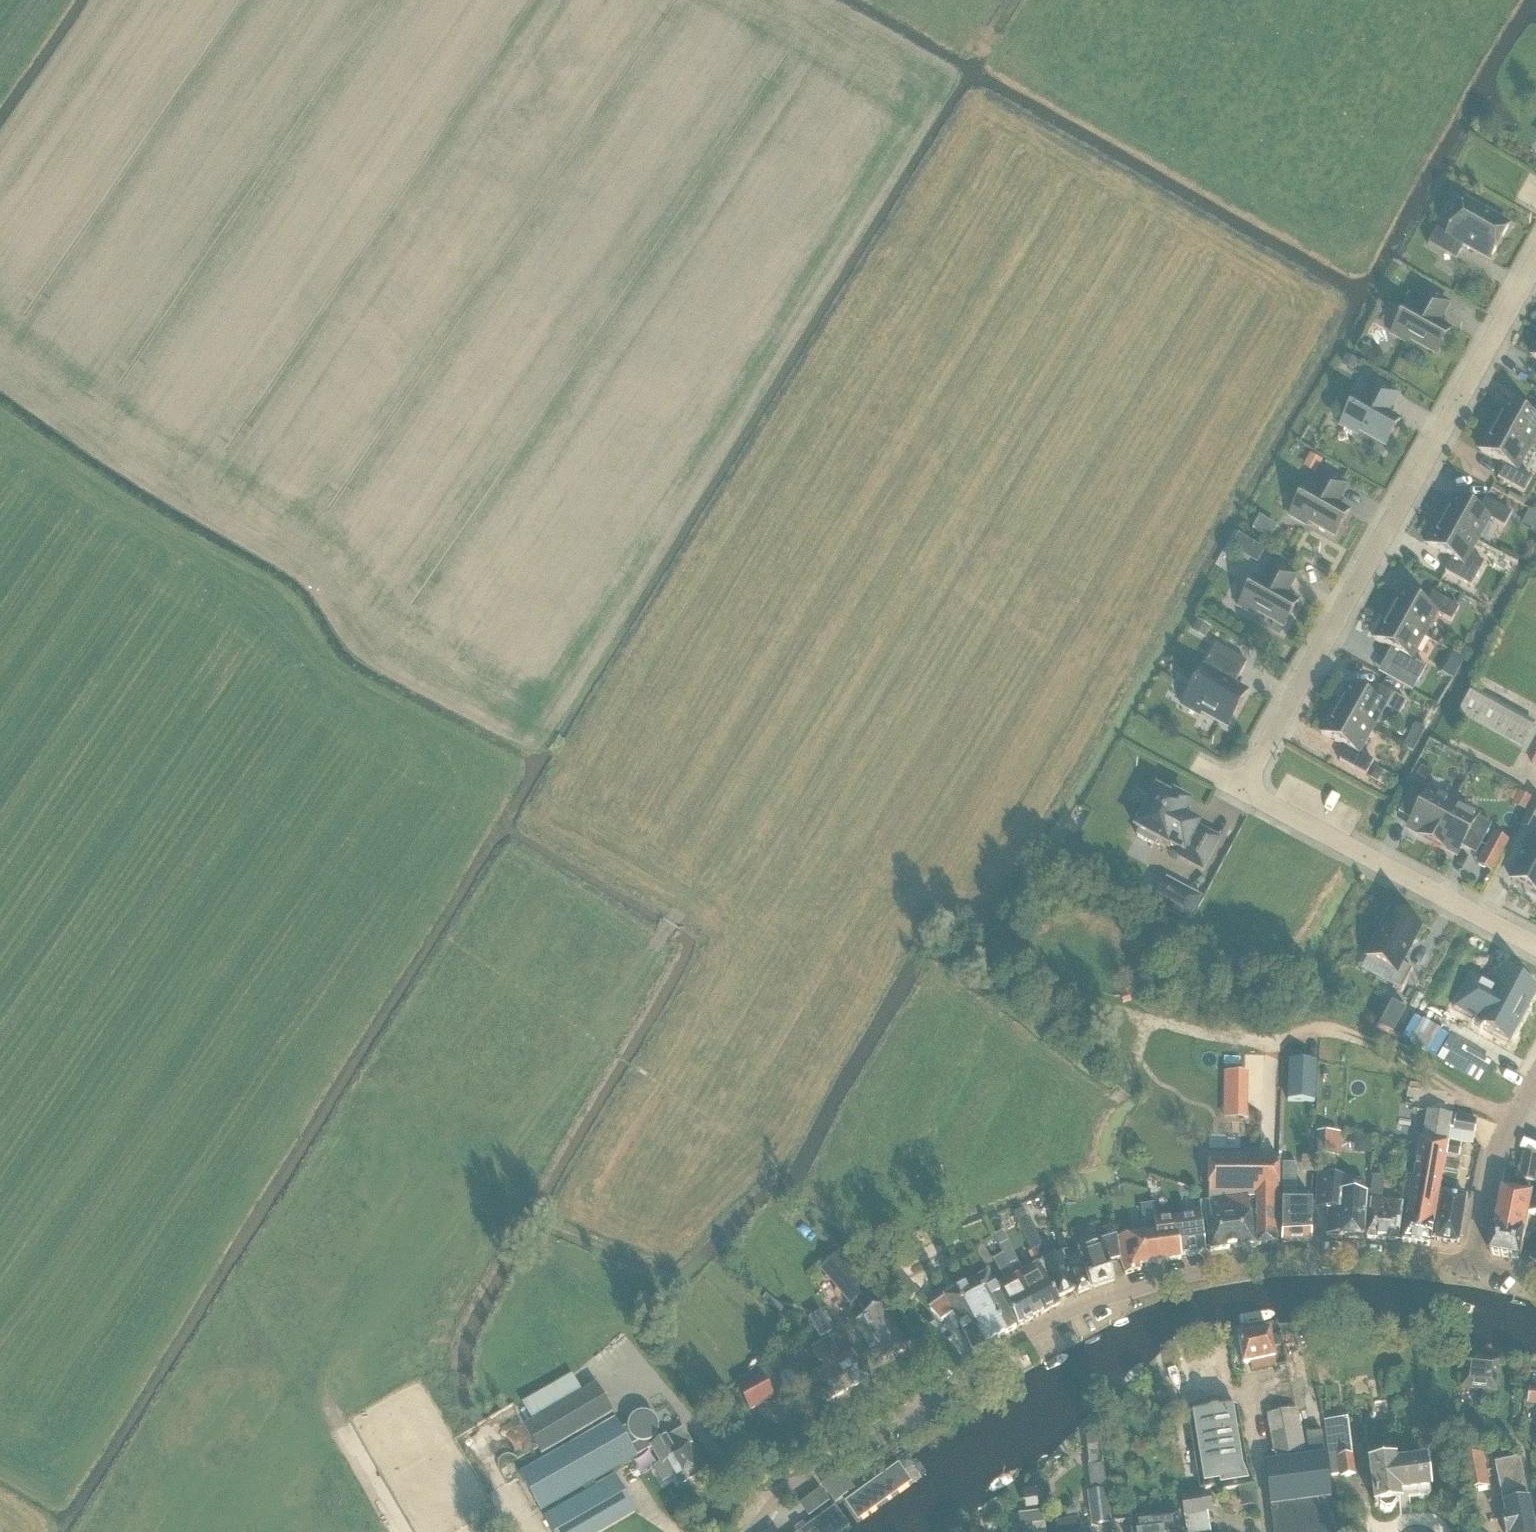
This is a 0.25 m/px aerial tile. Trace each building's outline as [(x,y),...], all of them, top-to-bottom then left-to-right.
[(1490,262),(1509,227),(1466,202),(1446,235),(1437,230),(1428,244),(1456,261),(1464,247),(1490,262)] [(1441,318),(1448,306),(1424,292),(1413,312),(1407,308),(1392,335),(1409,344),(1411,341),(1437,356),(1450,333),(1434,324),(1438,316),(1441,318)] [(1391,409),(1397,396),(1373,383),(1362,403),(1356,399),(1341,425),(1358,435),(1360,432),(1386,446),(1399,423),(1383,414),(1387,407),(1391,409)] [(1530,449),(1535,439),(1535,411),(1532,419),(1506,405),(1493,428),(1530,449)] [(1518,472),(1530,449),(1493,428),(1480,452),(1506,466),(1498,479),(1524,494),(1532,480),(1518,472)] [(1340,500),(1347,487),(1322,474),(1311,494),(1305,490),(1291,516),(1307,526),(1309,523),(1336,537),(1348,514),(1332,505),(1337,498),(1340,500)] [(1440,523),(1478,543),(1490,521),(1505,529),(1513,515),(1486,500),(1479,514),(1453,499),(1440,523)] [(1470,557),(1478,543),(1440,523),(1427,546),(1453,560),(1446,574),(1472,588),(1485,565),(1470,557)] [(1259,558),(1266,544),(1240,530),(1233,543),(1259,558)] [(1289,591),(1296,578),(1272,565),(1261,584),(1255,581),(1240,607),(1257,616),(1258,613),(1285,628),(1297,605),(1282,596),(1286,589),(1289,591)] [(1388,617),(1425,638),(1438,615),(1452,623),(1460,609),(1434,594),(1426,608),(1401,594),(1388,617)] [(1412,661),(1425,638),(1388,617),(1375,640),(1400,655),(1393,668),(1419,683),(1427,669),(1412,661)] [(1238,679),(1247,664),(1215,647),(1207,661),(1210,663),(1206,670),(1204,668),(1182,707),(1200,717),(1202,714),(1228,728),(1247,694),(1231,686),(1236,678),(1238,679)] [(1335,711),(1373,732),(1385,710),(1400,718),(1408,704),(1381,689),(1374,703),(1348,688),(1335,711)] [(1522,749),(1533,727),(1469,692),(1457,713),(1522,749)] [(1360,755),(1373,732),(1335,711),(1322,735),(1348,749),(1341,762),(1367,777),(1375,763),(1360,755)] [(1411,752),(1413,753),(1425,730),(1424,729),(1415,724),(1403,747),(1411,752)] [(1428,783),(1433,773),(1421,766),(1416,776),(1428,783)] [(1432,843),(1453,804),(1414,784),(1398,815),(1399,815),(1400,813),(1413,820),(1410,826),(1420,832),(1419,836),(1432,843)] [(1182,817),(1189,804),(1174,796),(1172,799),(1156,790),(1154,794),(1150,793),(1143,807),(1146,808),(1135,828),(1139,831),(1136,836),(1154,846),(1157,840),(1167,845),(1167,844),(1182,852),(1179,857),(1202,869),(1218,839),(1197,827),(1198,825),(1182,817)] [(1523,822),(1535,826),(1535,796),(1532,795),(1523,822)] [(1453,804),(1432,843),(1446,851),(1448,847),(1459,853),(1463,846),(1476,853),(1475,856),(1492,825),(1491,825),(1490,827),(1476,820),(1478,818),(1453,804)] [(1492,827),(1481,861),(1498,867),(1509,833),(1492,827)] [(1508,879),(1535,893),(1535,892),(1535,844),(1528,840),(1508,879)] [(1154,900),(1153,904),(1187,922),(1188,919),(1200,896),(1166,878),(1154,900)] [(1390,911),(1366,957),(1395,973),(1390,983),(1401,989),(1412,969),(1401,964),(1421,928),(1390,911)] [(1454,1009),(1511,1040),(1535,995),(1535,990),(1504,973),(1495,990),(1472,977),(1454,1009)] [(1376,1025),(1375,1026),(1396,1038),(1397,1036),(1409,1013),(1388,1002),(1376,1025)] [(1451,1038),(1439,1059),(1482,1084),(1494,1063),(1451,1038)] [(1289,1061),(1287,1101),(1314,1102),(1315,1061),(1289,1061)] [(1426,1113),(1422,1137),(1447,1141),(1448,1132),(1451,1116),(1426,1112),(1426,1113)] [(1474,1133),(1474,1132),(1476,1120),(1455,1117),(1453,1130),(1474,1133)] [(1339,1157),(1340,1134),(1318,1132),(1316,1156),(1339,1157)] [(1409,1199),(1402,1241),(1429,1245),(1446,1144),(1421,1139),(1420,1139),(1413,1175),(1406,1174),(1402,1197),(1409,1199)] [(1523,1154),(1518,1180),(1535,1183),(1535,1156),(1523,1154)] [(1199,1211),(1200,1223),(1206,1222),(1210,1251),(1253,1245),(1249,1215),(1247,1197),(1255,1197),(1257,1245),(1278,1242),(1278,1158),(1208,1157),(1208,1202),(1199,1203),(1200,1211),(1199,1211)] [(1281,1242),(1311,1240),(1312,1203),(1296,1203),(1296,1164),(1282,1164),(1282,1203),(1281,1242)] [(1397,1241),(1401,1203),(1382,1201),(1384,1177),(1372,1175),(1370,1200),(1366,1238),(1397,1241)] [(1362,1238),(1365,1195),(1363,1195),(1363,1181),(1316,1177),(1315,1204),(1328,1204),(1326,1235),(1337,1236),(1337,1237),(1362,1238)] [(1533,1195),(1504,1189),(1491,1254),(1521,1259),(1524,1241),(1526,1231),(1530,1212),(1533,1195)] [(1458,1244),(1466,1196),(1442,1192),(1434,1240),(1458,1244)] [(1142,1221),(1154,1220),(1151,1203),(1140,1205),(1142,1221)] [(1056,1298),(1057,1298),(1074,1289),(1063,1257),(1050,1260),(1029,1220),(1025,1221),(1019,1210),(1012,1213),(1018,1225),(1017,1225),(1038,1264),(1037,1264),(1056,1298)] [(1204,1252),(1200,1223),(1199,1211),(1187,1213),(1185,1216),(1153,1221),(1155,1233),(1160,1263),(1181,1259),(1180,1255),(1204,1252)] [(1139,1266),(1160,1263),(1155,1233),(1153,1221),(1141,1222),(1143,1235),(1116,1239),(1120,1259),(1119,1260),(1125,1274),(1140,1271),(1139,1266)] [(1524,1241),(1532,1244),(1535,1236),(1535,1235),(1526,1231),(1524,1241)] [(1056,1298),(1037,1264),(1023,1272),(1016,1261),(1000,1232),(994,1236),(1004,1257),(1004,1258),(1014,1276),(1015,1276),(1038,1316),(1060,1304),(1057,1298),(1056,1298)] [(1120,1259),(1116,1239),(1115,1236),(1100,1241),(1101,1244),(1079,1252),(1081,1256),(1071,1260),(1067,1251),(1062,1252),(1065,1262),(1066,1262),(1077,1294),(1091,1289),(1115,1281),(1108,1262),(1119,1260),(1120,1259)] [(1018,1327),(1038,1316),(1015,1276),(1014,1276),(1004,1258),(995,1262),(1000,1270),(1006,1281),(996,1287),(1018,1327)] [(876,1310),(863,1293),(867,1289),(843,1261),(826,1275),(851,1304),(855,1300),(867,1315),(855,1321),(870,1348),(874,1345),(883,1361),(907,1348),(889,1316),(887,1317),(882,1307),(876,1310)] [(906,1303),(919,1291),(899,1269),(886,1280),(906,1303)] [(1016,1329),(986,1276),(943,1300),(929,1308),(941,1322),(953,1316),(973,1353),(1016,1329)] [(809,1314),(821,1334),(834,1326),(821,1306),(809,1314)] [(1277,1365),(1269,1330),(1238,1336),(1244,1364),(1251,1362),(1252,1370),(1277,1365)] [(830,1359),(847,1390),(868,1379),(852,1351),(839,1359),(836,1353),(838,1353),(829,1338),(821,1343),(830,1359)] [(826,1402),(847,1390),(830,1359),(821,1343),(811,1348),(819,1363),(820,1362),(823,1367),(811,1374),(826,1402)] [(788,1365),(781,1351),(766,1359),(783,1390),(807,1377),(798,1360),(788,1365)] [(1493,1407),(1498,1362),(1464,1359),(1461,1388),(1483,1390),(1481,1406),(1493,1407)] [(522,1404),(532,1422),(582,1393),(571,1375),(522,1404)] [(750,1411),(773,1397),(761,1375),(738,1389),(750,1411)] [(532,1422),(526,1425),(542,1453),(597,1422),(612,1414),(596,1385),(582,1393),(532,1422)] [(1518,1386),(1508,1386),(1509,1398),(1518,1398),(1518,1386)] [(1529,1389),(1526,1404),(1535,1406),(1535,1390),(1529,1389)] [(1218,1491),(1253,1485),(1246,1464),(1236,1407),(1188,1414),(1200,1489),(1217,1486),(1218,1491)] [(1275,1459),(1305,1453),(1296,1409),(1267,1415),(1275,1459)] [(630,1460),(652,1447),(662,1464),(654,1469),(663,1485),(675,1478),(679,1485),(702,1471),(688,1447),(693,1444),(684,1427),(665,1438),(660,1429),(658,1430),(649,1414),(628,1425),(629,1426),(622,1430),(615,1420),(600,1428),(520,1474),(541,1510),(582,1487),(586,1493),(545,1517),(553,1531),(600,1531),(634,1512),(614,1477),(597,1487),(593,1480),(630,1460)] [(1347,1418),(1324,1422),(1332,1475),(1341,1474),(1341,1477),(1355,1475),(1347,1418)] [(1475,1444),(1475,1424),(1442,1424),(1442,1444),(1475,1444)] [(1304,1434),(1307,1457),(1324,1455),(1321,1432),(1304,1434)] [(906,1453),(842,1501),(858,1523),(922,1477),(906,1453)] [(1465,1492),(1489,1487),(1482,1453),(1457,1458),(1465,1492)] [(1307,1457),(1264,1463),(1267,1483),(1270,1507),(1330,1499),(1324,1455),(1307,1457)] [(1519,1459),(1494,1464),(1505,1516),(1502,1517),(1505,1531),(1534,1531),(1519,1459)] [(1429,1497),(1425,1463),(1394,1467),(1394,1463),(1370,1466),(1375,1506),(1379,1506),(1379,1509),(1384,1513),(1391,1512),(1395,1507),(1394,1504),(1409,1502),(1409,1499),(1429,1497)] [(1103,1464),(1087,1466),(1090,1492),(1088,1492),(1088,1500),(1091,1523),(1092,1523),(1096,1522),(1097,1522),(1101,1522),(1109,1521),(1107,1498),(1106,1490),(1103,1464)] [(837,1503),(849,1494),(838,1477),(824,1486),(836,1503),(837,1503)] [(1024,1485),(1027,1504),(1045,1501),(1043,1483),(1024,1485)] [(809,1510),(829,1495),(821,1485),(801,1500),(809,1510)] [(1208,1512),(1212,1512),(1209,1492),(1182,1496),(1187,1531),(1211,1531),(1208,1512)] [(1270,1507),(1273,1531),(1336,1531),(1330,1499),(1270,1507)] [(800,1531),(847,1531),(855,1526),(838,1504),(800,1531)] [(1066,1512),(1066,1515),(1067,1522),(1069,1531),(1092,1531),(1090,1531),(1080,1531),(1079,1520),(1078,1510),(1066,1512)] [(1042,1512),(1019,1515),(1020,1527),(1032,1525),(1033,1531),(1045,1531),(1042,1512)] [(1179,1513),(1132,1520),(1133,1531),(1132,1531),(1181,1531),(1179,1513)] [(1067,1522),(1056,1523),(1057,1531),(1069,1531),(1067,1522)]
